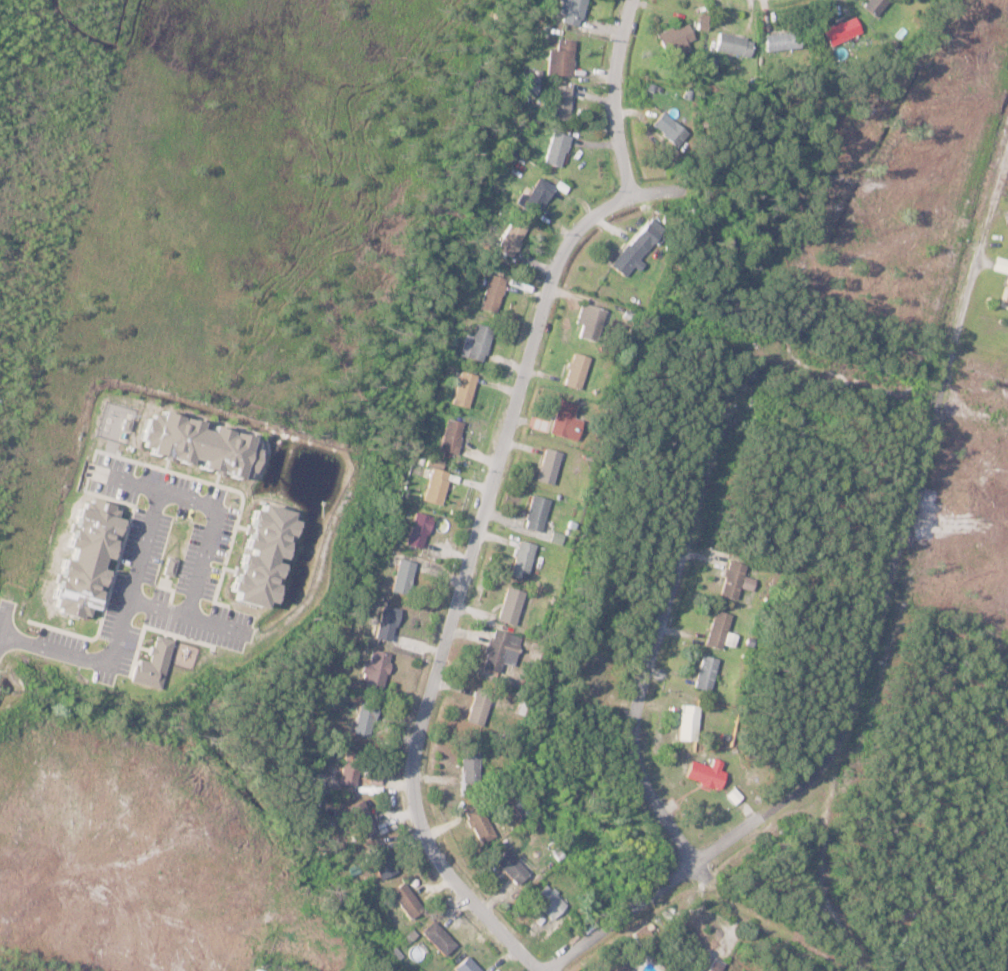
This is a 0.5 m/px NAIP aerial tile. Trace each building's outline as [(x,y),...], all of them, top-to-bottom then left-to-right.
[(557,24),(577,29),(584,0),(563,0),(557,24)] [(887,0),(865,0),(859,8),(873,19),(887,0)] [(820,33),(829,49),(858,34),(850,17),(820,33)] [(684,44),(689,43),(686,26),(656,33),(662,60),(686,54),(684,44)] [(750,42),(716,33),(711,51),(745,60),(750,42)] [(764,53),(798,50),(796,33),(762,36),(764,53)] [(565,80),(575,45),(554,39),(544,73),(565,80)] [(567,89),(551,89),(551,122),(567,122),(567,89)] [(673,150),(685,138),(661,113),(648,126),(673,150)] [(545,166),(563,168),(566,136),(548,134),(545,166)] [(551,184),(534,177),(521,210),(538,217),(551,184)] [(607,269),(621,279),(631,267),(633,268),(662,230),(647,218),(607,269)] [(526,227),(510,220),(495,253),(511,260),(526,227)] [(495,316),(503,280),(486,276),(478,312),(495,316)] [(574,324),(580,326),(576,339),(597,345),(607,313),(580,304),(574,324)] [(480,364),(492,331),(475,325),(463,358),(480,364)] [(577,391),(588,360),(571,354),(560,385),(577,391)] [(467,410),(475,377),(459,373),(450,406),(467,410)] [(547,436),(574,442),(579,422),(570,419),(574,406),(556,401),(547,436)] [(436,452),(454,457),(463,425),(445,420),(436,452)] [(558,453),(541,449),(534,482),(551,486),(558,453)] [(439,508),(446,473),(436,471),(437,466),(423,463),(420,480),(424,481),(419,504),(439,508)] [(548,502),(530,497),(521,528),(539,533),(548,502)] [(400,545),(417,552),(431,520),(414,513),(400,545)] [(534,546),(516,541),(507,577),(524,582),(534,546)] [(388,590),(405,595),(413,565),(397,560),(388,590)] [(750,592),(753,580),(741,578),(743,565),(726,562),(720,590),(732,593),(733,589),(750,592)] [(494,621),(512,627),(522,593),(504,588),(494,621)] [(374,641),(390,643),(395,610),(379,607),(374,641)] [(719,650),(729,616),(712,611),(702,645),(719,650)] [(481,664),(510,671),(518,637),(489,630),(481,664)] [(387,654),(365,651),(359,687),(381,691),(387,654)] [(707,693),(715,660),(698,656),(691,688),(707,693)] [(480,728),(490,693),(473,689),(464,724),(480,728)] [(696,707),(678,706),(677,739),(695,739),(696,707)] [(476,751),(458,751),(458,796),(476,796),(476,751)] [(353,788),(359,757),(342,754),(336,784),(353,788)] [(716,789),(724,764),(710,761),(708,768),(687,762),(682,779),(716,789)] [(372,835),(364,804),(348,807),(356,839),(372,835)] [(475,845),(491,839),(479,806),(462,813),(475,845)] [(364,850),(378,881),(394,873),(380,843),(364,850)] [(527,874),(503,850),(491,862),(515,886),(527,874)] [(422,912),(401,884),(388,893),(408,921),(422,912)] [(565,907),(545,885),(530,900),(550,921),(565,907)] [(419,933),(443,957),(455,945),(431,922),(419,933)] [(455,970),(478,970),(468,956),(452,967),(455,970)] [(619,962),(610,970),(627,970),(619,962)]
